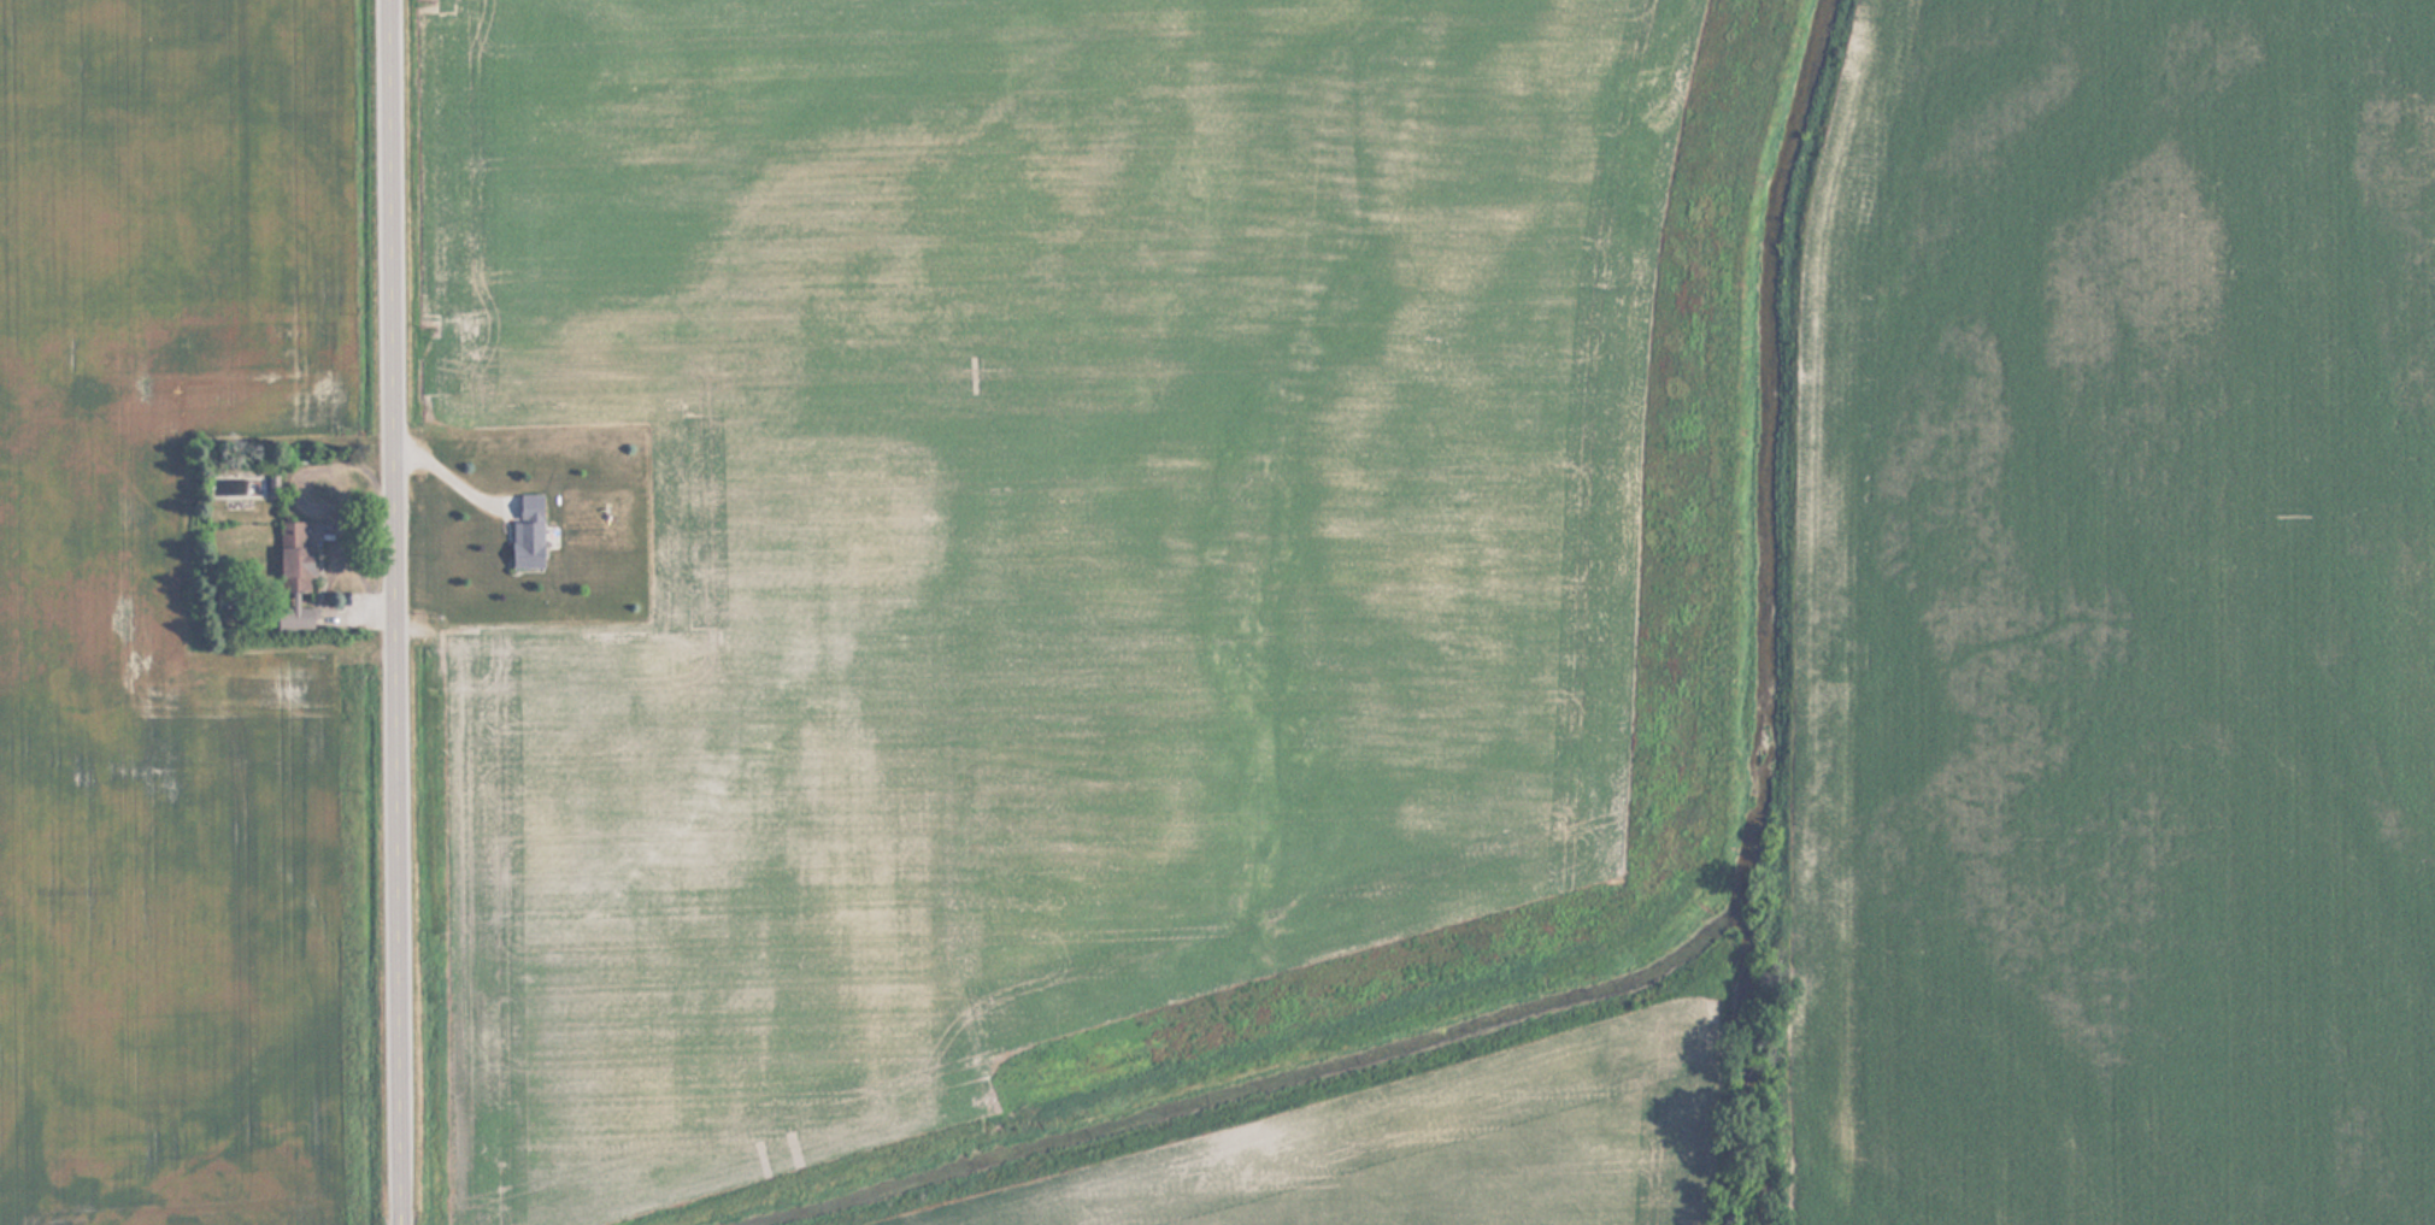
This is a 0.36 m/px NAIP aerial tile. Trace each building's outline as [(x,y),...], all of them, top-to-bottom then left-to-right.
[(542,495),(512,494),(512,569),(541,569),(542,495)] [(278,523),(278,593),(310,593),(310,547),(304,547),(304,523),(278,523)] [(275,631),(313,631),(313,609),(296,609),(296,597),(289,597),(289,609),(275,609),(275,631)]
